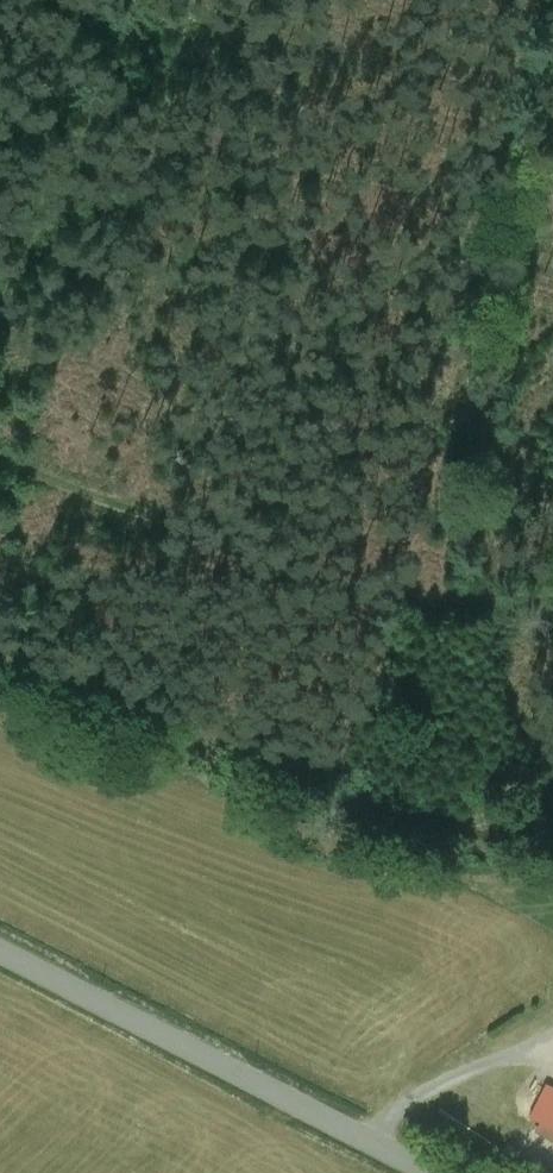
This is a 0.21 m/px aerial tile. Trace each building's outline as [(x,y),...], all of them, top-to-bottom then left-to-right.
[(552,1101),(552,1086),(547,1083),(530,1117),(542,1123),(552,1101)] [(542,1123),(537,1132),(552,1141),(552,1101),(542,1123)]
